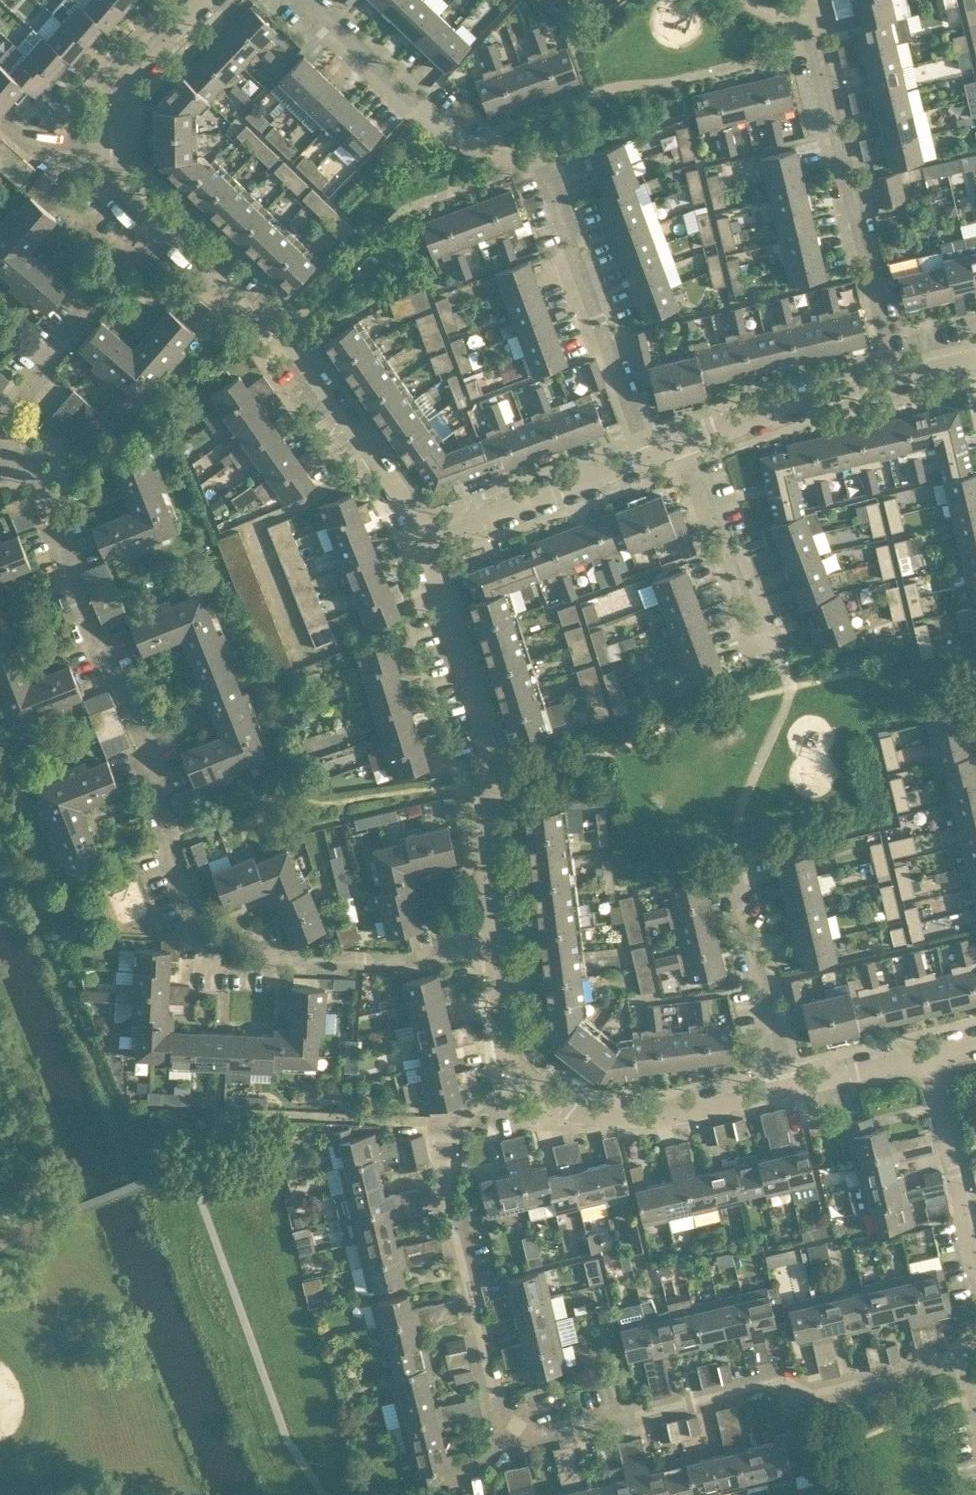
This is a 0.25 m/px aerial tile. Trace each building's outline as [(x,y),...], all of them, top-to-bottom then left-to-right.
[(52,12),(63,21),(72,29),(88,43),(103,25),(107,29),(108,28),(83,7),(75,0),(62,0),(52,12)] [(83,7),(108,28),(124,10),(112,0),(90,0),(83,7)] [(124,10),(133,0),(112,0),(124,10)] [(383,9),(391,0),(374,0),(383,9)] [(399,24),(421,0),(391,0),(383,9),(399,24)] [(414,39),(439,13),(425,0),(421,0),(399,24),(414,39)] [(559,18),(568,10),(558,0),(555,0),(548,7),(559,18)] [(834,14),(847,12),(845,0),(832,0),(834,14)] [(851,3),(853,13),(860,11),(863,25),(910,14),(907,0),(863,0),(851,3)] [(965,9),(968,8),(975,6),(975,0),(963,0),(965,9)] [(957,2),(946,5),(949,21),(961,19),(957,2)] [(251,6),(234,23),(282,69),(286,65),(269,49),(275,42),(270,38),(277,31),(251,6)] [(965,9),(969,25),(975,23),(975,6),(968,8),(965,9)] [(568,10),(559,18),(572,31),(580,22),(568,10)] [(860,40),(853,41),(856,51),(895,42),(913,38),(911,30),(922,28),(918,12),(910,14),(863,25),(857,26),(860,40)] [(414,39),(430,54),(454,28),(439,13),(414,39)] [(63,21),(47,40),(71,62),(88,43),(63,21)] [(234,23),(218,41),(244,66),(250,60),(254,64),(260,57),(278,74),(282,69),(234,23)] [(539,24),(533,26),(556,89),(579,80),(566,46),(557,50),(555,44),(547,47),(539,24)] [(529,60),(521,63),(534,97),(556,89),(533,26),(527,29),(536,51),(527,54),(529,60)] [(47,40),(34,28),(18,45),(56,79),(71,62),(47,40)] [(454,28),(430,54),(446,69),(470,44),(454,28)] [(965,33),(952,36),(956,52),(960,51),(969,49),(965,33)] [(14,41),(0,57),(0,63),(24,84),(36,94),(44,85),(48,88),(56,79),(18,45),(14,41)] [(218,41),(201,58),(249,104),(253,100),(236,83),(242,77),(237,73),(244,66),(218,41)] [(494,41),(488,43),(511,106),(534,97),(521,63),(513,66),(510,60),(502,63),(494,41)] [(865,59),(868,73),(901,65),(895,42),(856,51),(858,61),(865,59)] [(511,106),(488,43),(483,45),(491,67),(482,71),(484,77),(475,80),(488,114),(511,106)] [(960,51),(956,52),(960,69),(973,66),(969,49),(960,51)] [(279,81),(295,96),(319,70),(303,55),(279,81)] [(201,58),(184,76),(211,101),(216,94),(221,99),(227,92),(244,108),(249,104),(201,58)] [(6,105),(8,106),(12,102),(10,100),(24,84),(0,63),(0,112),(6,105)] [(864,88),(867,98),(906,89),(901,65),(868,73),(871,86),(864,88)] [(295,96),(310,111),(335,85),(319,70),(295,96)] [(786,73),(762,79),(777,142),(782,141),(777,118),(786,116),(785,110),(794,108),(786,73)] [(160,163),(181,184),(203,160),(198,156),(197,109),(207,99),(210,101),(211,101),(184,76),(159,103),(159,109),(155,109),(156,130),(153,130),(153,131),(154,131),(154,136),(153,136),(153,137),(156,137),(156,158),(160,158),(160,163)] [(762,79),(738,84),(746,119),(755,117),(756,123),(765,121),(771,144),(777,142),(762,79)] [(963,83),(967,99),(971,98),(975,97),(975,80),(963,83)] [(738,84),(715,90),(730,153),(730,154),(735,153),(737,152),(731,129),(739,128),(737,121),(746,119),(738,84)] [(315,127),(321,132),(351,100),(335,85),(310,111),(321,121),(315,127)] [(876,106),(879,120),(912,112),(906,89),(867,98),(869,108),(876,106)] [(730,154),(715,90),(691,95),(699,130),(707,128),(709,135),(718,133),(723,155),(730,154)] [(967,99),(971,115),(975,114),(975,97),(971,98),(967,99)] [(333,133),(342,141),(366,115),(351,100),(321,132),(328,138),(333,133)] [(254,107),(246,116),(258,126),(262,130),(270,122),(266,118),(254,107)] [(875,135),(878,145),(917,135),(912,112),(879,120),(882,133),(875,135)] [(366,115),(342,141),(358,156),(382,131),(366,115)] [(265,142),(247,125),(237,134),(256,152),(265,142)] [(286,136),(274,125),(266,135),(277,146),(286,136)] [(688,125),(676,128),(680,144),(691,139),(688,125)] [(917,135),(878,145),(880,155),(887,153),(890,167),(923,159),(917,135)] [(0,136),(0,177),(4,172),(20,186),(36,168),(0,136)] [(290,158),(298,148),(286,136),(277,146),(290,158)] [(691,139),(680,144),(684,160),(696,157),(691,139)] [(590,153),(597,174),(630,162),(623,141),(590,153)] [(270,165),(279,156),(265,142),(256,152),(270,165)] [(761,156),(766,178),(800,170),(795,148),(761,156)] [(296,164),(308,176),(317,166),(305,155),(296,164)] [(962,157),(945,161),(948,173),(964,169),(962,157)] [(250,192),(215,158),(208,165),(203,160),(181,184),(201,203),(199,205),(200,206),(201,205),(204,208),(203,209),(204,209),(206,208),(221,222),(250,192)] [(298,174),(284,161),(275,170),(289,184),(298,174)] [(945,161),(929,164),(932,177),(948,173),(945,161)] [(599,196),(638,182),(630,162),(597,174),(605,194),(599,196)] [(317,166),(308,176),(320,187),(329,178),(317,166)] [(698,168),(686,171),(690,186),(701,182),(698,168)] [(67,190),(45,170),(27,191),(31,195),(17,211),(13,207),(0,222),(0,227),(2,229),(0,231),(0,270),(13,281),(9,285),(27,301),(31,296),(47,310),(69,285),(29,250),(57,217),(49,211),(67,190)] [(766,178),(771,199),(805,191),(800,170),(766,178)] [(873,177),(876,191),(902,185),(899,171),(873,177)] [(707,175),(706,175),(710,191),(722,188),(719,172),(707,175)] [(298,192),(307,183),(298,174),(289,184),(298,192)] [(605,194),(599,196),(607,217),(652,200),(644,180),(638,182),(605,194)] [(701,182),(690,186),(694,203),(705,200),(706,200),(701,182)] [(340,201),(347,208),(364,190),(357,183),(340,201)] [(902,185),(876,191),(879,206),(906,200),(902,185)] [(333,208),(312,188),(303,198),(323,218),(333,208)] [(722,188),(710,191),(714,208),(714,207),(726,205),(722,188)] [(512,189),(489,198),(511,260),(517,258),(509,235),(517,232),(515,226),(524,223),(512,189)] [(771,199),(776,220),(810,212),(805,191),(771,199)] [(221,222),(236,236),(234,238),(235,239),(239,243),(241,241),(255,255),(285,225),(250,192),(221,222)] [(489,198),(466,206),(478,240),(487,236),(489,242),(496,239),(505,262),(506,262),(511,260),(489,198)] [(652,200),(607,217),(614,237),(647,225),(659,220),(652,200)] [(466,206),(443,214),(466,277),(472,274),(464,251),(472,248),(470,243),(478,240),(466,206)] [(344,238),(354,228),(333,208),(323,218),(344,238)] [(708,209),(696,212),(699,229),(712,224),(708,209)] [(776,220),(781,241),(815,233),(810,212),(776,220)] [(443,214),(420,223),(427,242),(433,256),(442,253),(444,258),(451,256),(460,279),(466,277),(443,214)] [(729,215),(717,217),(720,233),(732,230),(729,215)] [(890,215),(878,218),(881,231),(893,228),(890,215)] [(712,224),(699,229),(703,244),(716,241),(712,224)] [(255,255),(270,270),(269,271),(270,272),(273,274),(272,275),(274,276),(275,274),(291,289),(320,258),(285,225),(255,255)] [(614,237),(622,257),(655,245),(647,225),(614,237)] [(732,230),(720,233),(724,250),(736,247),(732,230)] [(781,241),(786,262),(820,254),(815,233),(781,241)] [(963,237),(975,285),(975,284),(975,234),(963,237)] [(963,237),(940,242),(945,264),(953,296),(963,294),(961,288),(975,285),(963,237)] [(622,257),(629,277),(662,265),(655,245),(622,257)] [(717,252),(706,255),(710,271),(722,267),(718,252),(717,252)] [(820,254),(786,262),(791,284),(826,276),(820,254)] [(739,256),(727,259),(730,275),(743,272),(739,256)] [(919,256),(889,263),(892,278),(898,276),(904,302),(905,307),(927,302),(929,301),(922,269),(919,256)] [(496,272),(503,293),(537,280),(529,260),(496,272)] [(937,266),(922,269),(929,301),(953,296),(945,264),(944,264),(937,266)] [(662,265),(629,277),(637,298),(670,286),(662,265)] [(722,267),(710,271),(713,287),(725,284),(726,284),(722,267)] [(743,272),(730,275),(734,292),(747,289),(743,272)] [(503,293),(511,313),(544,301),(537,280),(503,293)] [(833,284),(827,285),(843,350),(866,344),(858,309),(849,311),(847,305),(839,307),(833,284)] [(819,318),(811,320),(819,355),(843,350),(827,285),(821,287),(827,310),(818,312),(819,318)] [(670,286),(637,298),(644,319),(677,306),(670,286)] [(390,301),(396,318),(431,306),(425,289),(390,301)] [(786,295),(781,297),(796,361),(819,355),(811,320),(802,322),(801,316),(792,318),(786,295)] [(447,296),(435,301),(441,316),(453,311),(447,296)] [(203,337),(221,316),(210,306),(209,306),(198,297),(180,317),(170,308),(134,348),(102,320),(80,346),(96,360),(92,364),(109,379),(113,375),(138,396),(166,364),(170,368),(185,350),(181,346),(195,330),(203,337)] [(773,329),(764,331),(772,366),(796,361),(781,297),(775,298),(780,321),(771,323),(773,329)] [(511,313),(519,333),(552,321),(544,301),(511,313)] [(740,306),(734,308),(749,372),(772,366),(764,331),(755,333),(754,327),(745,329),(740,306)] [(726,340),(717,342),(726,377),(749,372),(734,308),(728,309),(733,332),(725,334),(726,340)] [(417,317),(423,333),(439,328),(433,311),(417,317)] [(453,311),(441,316),(447,331),(459,327),(453,311)] [(693,318),(687,319),(690,331),(696,329),(693,318)] [(387,359),(359,319),(325,343),(337,361),(335,362),(336,363),(336,362),(339,366),(339,367),(339,368),(341,366),(353,383),(387,359)] [(519,333),(508,337),(515,358),(526,354),(527,353),(559,341),(552,321),(519,333)] [(429,349),(445,344),(439,328),(423,333),(429,349)] [(702,383),(695,353),(652,363),(644,329),(632,332),(644,383),(652,381),(658,406),(705,394),(702,383)] [(462,336),(450,341),(456,356),(468,352),(462,336)] [(707,339),(693,342),(695,353),(702,383),(703,383),(705,382),(726,377),(717,342),(708,344),(707,339)] [(559,341),(526,354),(534,375),(567,362),(559,341)] [(453,367),(447,351),(431,357),(436,373),(453,367)] [(468,352),(456,356),(462,372),(474,367),(468,352)] [(584,362),(590,377),(601,373),(595,358),(584,362)] [(353,383),(365,400),(363,401),(364,402),(367,405),(366,406),(367,407),(369,406),(381,422),(415,398),(387,359),(353,383)] [(9,380),(0,372),(0,390),(9,380)] [(601,373),(590,377),(594,389),(605,385),(601,373)] [(204,417),(209,424),(269,381),(264,374),(247,386),(240,375),(211,395),(219,406),(204,417)] [(455,374),(448,377),(453,392),(461,389),(455,374)] [(477,377),(465,382),(471,397),(483,393),(477,377)] [(229,421),(236,431),(265,411),(258,400),(275,388),(269,381),(209,424),(215,431),(229,421)] [(543,384),(537,386),(560,448),(583,440),(570,406),(562,409),(560,404),(551,407),(543,384)] [(534,420),(525,423),(537,457),(560,448),(537,386),(531,389),(539,411),(531,414),(534,420)] [(48,419),(90,456),(116,426),(75,389),(48,419)] [(453,392),(459,407),(467,404),(461,389),(453,392)] [(578,403),(570,406),(583,440),(606,431),(591,392),(576,397),(578,403)] [(415,398),(381,422),(393,439),(391,441),(392,442),(392,441),(394,445),(394,446),(396,445),(408,461),(413,458),(438,440),(443,437),(453,429),(439,410),(429,418),(415,398)] [(498,401),(492,403),(515,465),(537,457),(525,423),(523,417),(515,420),(507,424),(498,401)] [(489,436),(480,439),(490,468),(492,473),(515,465),(492,403),(487,405),(486,405),(494,428),(487,431),(489,436)] [(229,452),(234,459),(294,417),(289,409),(272,421),(265,411),(236,431),(244,442),(229,452)] [(936,445),(944,479),(972,473),(957,409),(930,416),(928,410),(927,410),(936,445)] [(927,447),(936,445),(927,410),(904,416),(919,480),(926,478),(920,455),(929,453),(927,447)] [(914,481),(919,480),(904,416),(881,421),(889,456),(899,454),(900,460),(908,458),(914,481)] [(254,456),(261,466),(290,446),(283,436),(299,424),(294,417),(234,459),(240,467),(254,456)] [(881,458),(889,456),(881,421),(858,427),(873,491),(879,490),(873,466),(882,464),(881,458)] [(866,493),(873,491),(858,427),(834,432),(842,467),(851,465),(853,472),(861,470),(866,493)] [(833,469),(842,467),(834,432),(811,438),(826,502),(832,501),(827,478),(835,476),(833,469)] [(820,503),(826,502),(811,438),(787,443),(788,449),(796,478),(804,476),(806,483),(815,480),(820,503)] [(446,452),(438,440),(413,458),(435,488),(490,468),(480,439),(446,452)] [(254,487),(259,494),(319,452),(314,445),(297,456),(290,446),(261,466),(269,477),(254,487)] [(166,487),(165,484),(158,465),(152,467),(144,447),(113,460),(133,510),(93,525),(105,557),(125,549),(127,554),(149,546),(146,540),(176,529),(161,489),(166,487)] [(805,513),(796,478),(788,449),(760,456),(776,522),(805,513)] [(229,452),(221,458),(226,465),(234,459),(229,452)] [(319,452),(259,494),(264,502),(279,491),(287,502),(315,482),(307,471),(324,459),(319,452)] [(949,500),(975,494),(975,472),(972,473),(944,479),(949,500)] [(231,494),(237,509),(259,502),(253,486),(231,494)] [(6,502),(17,530),(43,520),(32,492),(6,502)] [(328,524),(328,526),(369,510),(366,501),(357,505),(352,492),(320,505),(328,524)] [(662,494),(616,511),(628,544),(630,550),(676,533),(685,555),(696,551),(679,506),(668,510),(662,494)] [(954,522),(975,517),(975,494),(949,500),(954,522)] [(221,496),(210,503),(216,514),(228,507),(221,496)] [(897,496),(884,499),(888,515),(900,512),(897,496)] [(878,500),(866,503),(869,518),(882,515),(878,500)] [(328,524),(316,529),(325,550),(336,546),(368,533),(364,521),(372,518),(369,510),(328,526),(328,524)] [(616,511),(593,519),(616,581),(622,578),(614,556),(622,553),(620,547),(628,544),(616,511)] [(900,512),(888,515),(891,531),(904,528),(900,512)] [(812,532),(805,513),(776,522),(770,524),(778,545),(812,532)] [(882,515),(869,518),(873,535),(886,532),(882,515)] [(959,543),(975,539),(975,517),(954,522),(959,543)] [(268,525),(271,533),(291,526),(288,518),(268,525)] [(593,519),(571,528),(583,561),(592,558),(594,564),(602,560),(611,583),(616,581),(593,519)] [(571,528),(548,536),(571,598),(577,595),(569,573),(577,570),(575,564),(583,561),(571,528)] [(217,539),(221,550),(244,541),(240,530),(217,539)] [(819,553),(812,532),(778,545),(786,565),(819,553)] [(336,546),(344,566),(385,550),(381,542),(373,545),(368,533),(336,546)] [(32,565),(19,534),(0,541),(0,577),(32,565)] [(525,544),(528,550),(538,578),(547,575),(549,580),(557,577),(566,600),(571,598),(548,536),(525,544)] [(907,538),(894,541),(898,557),(910,554),(907,538)] [(964,564),(975,561),(975,539),(959,543),(964,564)] [(221,550),(226,561),(248,552),(244,541),(221,550)] [(888,542),(876,545),(880,562),(892,559),(888,542)] [(281,557),(284,566),(304,559),(300,549),(281,557)] [(344,566),(352,586),(384,573),(380,562),(388,558),(385,550),(344,566)] [(467,573),(476,600),(510,588),(538,578),(528,550),(467,573)] [(226,561),(230,572),(253,563),(248,552),(226,561)] [(826,573),(819,553),(786,565),(794,586),(826,573)] [(910,554),(898,557),(901,573),(914,570),(910,554)] [(304,559),(284,566),(288,575),(307,568),(304,559)] [(892,559),(880,562),(883,577),(896,574),(892,559)] [(82,571),(104,626),(129,616),(113,574),(112,575),(107,561),(82,571)] [(969,585),(975,584),(975,561),(964,564),(969,585)] [(230,572),(235,583),(257,574),(253,563),(230,572)] [(653,581),(661,601),(694,589),(686,568),(653,581)] [(352,586),(360,606),(401,590),(397,582),(389,585),(384,573),(352,586)] [(834,593),(826,573),(794,586),(801,606),(839,592),(839,591),(834,593)] [(235,583),(239,594),(262,585),(257,574),(235,583)] [(917,580),(904,583),(908,600),(921,597),(917,580)] [(530,583),(521,586),(525,599),(535,595),(530,583)] [(898,584),(885,587),(889,604),(902,601),(898,584)] [(968,608),(975,606),(975,584),(969,585),(974,605),(967,607),(968,608)] [(239,594),(243,606),(266,597),(262,585),(239,594)] [(478,628),(484,648),(525,635),(510,588),(476,600),(470,602),(476,622),(474,623),(474,624),(475,624),(476,628),(476,629),(478,628)] [(296,597),(300,607),(320,599),(316,589),(296,597)] [(661,601),(668,621),(701,609),(694,589),(661,601)] [(401,590),(360,606),(368,627),(400,614),(395,602),(404,598),(401,590)] [(150,612),(130,620),(143,651),(182,635),(186,645),(190,643),(199,666),(195,667),(202,684),(233,672),(226,653),(231,650),(223,629),(217,632),(201,592),(171,604),(169,598),(166,599),(148,606),(150,612)] [(847,612),(839,592),(801,606),(806,604),(814,624),(847,612)] [(243,606),(248,617),(270,608),(266,597),(243,606)] [(921,597),(908,600),(911,615),(924,612),(921,597)] [(320,599),(300,607),(304,616),(324,608),(320,599)] [(594,601),(582,605),(587,621),(599,617),(594,601)] [(902,601),(889,604),(893,620),(906,617),(902,601)] [(11,629),(0,602),(0,633),(11,629)] [(574,603),(558,609),(562,624),(579,618),(574,603)] [(972,628),(975,627),(975,606),(968,608),(972,628)] [(248,617),(252,628),(275,619),(270,608),(248,617)] [(668,621),(676,642),(709,629),(701,609),(668,621)] [(855,632),(847,612),(814,624),(822,645),(855,632)] [(252,628),(257,639),(279,630),(275,619),(252,628)] [(927,622),(914,625),(918,641),(930,638),(927,622)] [(581,625),(564,630),(569,646),(571,646),(586,641),(581,625)] [(602,628),(590,632),(595,647),(607,644),(602,628)] [(0,633),(0,695),(11,723),(41,711),(44,717),(65,708),(63,703),(83,695),(71,663),(31,679),(11,629),(0,633)] [(676,642),(683,662),(716,649),(709,629),(676,642)] [(257,639),(261,650),(284,641),(279,630),(257,639)] [(333,632),(313,639),(316,647),(336,639),(333,632)] [(492,674),(498,694),(539,681),(525,635),(484,648),(490,668),(488,669),(488,670),(489,670),(490,674),(489,674),(490,675),(492,674)] [(930,638),(918,641),(921,657),(934,654),(930,638)] [(607,644),(595,647),(600,664),(622,657),(617,640),(607,644)] [(261,650),(265,661),(288,652),(284,641),(261,650)] [(343,670),(346,678),(415,656),(413,648),(393,654),(389,641),(356,652),(360,664),(343,670)] [(571,646),(569,646),(574,663),(592,658),(586,641),(571,646)] [(716,649),(683,662),(691,682),(724,670),(716,649)] [(288,652),(265,661),(270,672),(292,664),(288,652)] [(365,681),(369,693),(402,683),(399,671),(418,665),(415,656),(346,678),(348,687),(365,681)] [(593,664),(576,669),(585,696),(588,695),(602,691),(593,664)] [(615,669),(602,673),(608,689),(621,685),(615,669)] [(221,734),(181,750),(194,781),(214,774),(216,779),(235,772),(237,771),(235,765),(265,753),(249,713),(255,710),(247,690),(241,692),(233,672),(202,684),(210,705),(213,703),(222,725),(219,727),(221,734)] [(539,681),(498,694),(504,714),(502,714),(503,716),(504,719),(504,720),(504,721),(506,720),(513,741),(554,728),(539,681)] [(356,711),(358,719),(428,698),(426,689),(406,695),(402,683),(369,693),(373,706),(356,711)] [(621,685),(608,689),(616,714),(629,710),(621,685)] [(101,740),(106,754),(131,744),(115,702),(109,689),(84,698),(100,740),(101,740)] [(588,695),(585,696),(592,721),(610,716),(602,691),(588,695)] [(378,723),(382,735),(415,724),(411,712),(431,706),(428,698),(358,719),(361,728),(378,723)] [(927,719),(932,741),(967,732),(961,711),(927,719)] [(368,752),(371,761),(441,739),(439,730),(419,736),(415,724),(382,735),(386,747),(368,752)] [(306,733),(309,752),(326,749),(324,740),(348,736),(346,726),(306,733)] [(967,732),(932,741),(937,762),(943,760),(972,754),(971,753),(971,751),(967,732)] [(892,734),(880,737),(884,752),(896,749),(892,734)] [(441,739),(371,761),(374,769),(391,764),(395,777),(428,766),(424,754),(444,748),(441,739)] [(896,749),(884,752),(887,768),(900,765),(896,749)] [(948,782),(975,775),(975,753),(943,760),(948,782)] [(85,760),(67,767),(64,768),(66,774),(36,786),(52,826),(47,828),(55,849),(60,847),(68,867),(100,855),(80,805),(120,790),(108,758),(87,766),(85,760)] [(314,780),(313,780),(318,794),(334,791),(329,775),(314,779),(314,780)] [(902,775),(890,778),(894,794),(906,792),(902,775)] [(953,803),(975,797),(975,775),(948,782),(953,803)] [(170,795),(181,823),(207,813),(201,798),(201,799),(196,785),(170,795)] [(546,982),(548,1004),(580,1000),(590,999),(567,807),(604,803),(603,791),(544,798),(545,810),(525,812),(527,833),(525,833),(525,835),(526,835),(526,839),(525,839),(525,840),(528,840),(533,881),(531,881),(531,882),(532,882),(532,886),(531,886),(532,888),(534,887),(539,928),(537,928),(537,930),(538,934),(537,934),(537,935),(540,935),(545,976),(543,976),(544,981),(543,982),(543,983),(546,982)] [(906,792),(894,794),(897,810),(910,808),(906,792)] [(457,817),(454,795),(444,797),(447,818),(457,817)] [(939,806),(944,827),(958,824),(975,820),(975,797),(953,803),(939,806)] [(396,808),(354,817),(357,828),(398,818),(396,808)] [(262,820),(258,810),(238,818),(242,828),(262,820)] [(604,810),(596,811),(598,829),(600,828),(606,828),(604,810)] [(963,845),(975,842),(975,820),(958,824),(963,845)] [(448,825),(427,830),(435,864),(456,859),(448,825)] [(600,828),(598,829),(599,844),(608,843),(606,828),(600,828)] [(302,829),(291,833),(295,843),(306,839),(302,829)] [(427,830),(406,834),(414,868),(435,864),(427,830)] [(908,836),(888,841),(892,857),(894,856),(916,850),(912,834),(908,836)] [(191,843),(199,864),(208,860),(200,840),(191,843)] [(406,841),(374,848),(384,890),(384,892),(412,885),(418,884),(414,868),(408,840),(406,841)] [(882,840),(869,843),(873,860),(885,857),(882,840)] [(968,867),(975,865),(975,842),(963,845),(968,867)] [(341,844),(329,846),(340,897),(351,894),(342,854),(343,854),(341,844)] [(287,849),(256,861),(266,888),(271,903),(277,901),(309,888),(309,887),(312,886),(307,874),(298,877),(287,849)] [(777,860),(782,881),(817,873),(811,852),(777,860)] [(246,896),(266,888),(256,861),(254,856),(233,863),(246,896)] [(885,857),(873,860),(877,875),(889,872),(885,857)] [(602,865),(595,866),(596,876),(603,875),(612,874),(610,858),(601,859),(602,865)] [(895,865),(894,865),(898,883),(911,880),(907,862),(895,865)] [(225,904),(246,896),(233,863),(213,871),(225,904)] [(973,888),(975,887),(975,865),(968,867),(973,888)] [(821,872),(824,890),(836,889),(833,870),(821,872)] [(782,881),(787,902),(822,894),(817,873),(782,881)] [(612,874),(603,875),(605,891),(614,890),(612,874)] [(643,912),(645,917),(709,902),(703,878),(668,887),(670,896),(664,897),(666,906),(643,912)] [(911,880),(898,883),(902,897),(914,894),(911,880)] [(892,883),(879,886),(883,902),(896,899),(892,883)] [(378,893),(383,913),(417,905),(412,885),(384,892),(378,893)] [(277,901),(285,920),(317,907),(309,888),(277,901)] [(632,894),(619,898),(625,920),(627,919),(638,917),(632,894)] [(787,902),(792,924),(827,915),(822,894),(787,902)] [(896,899),(883,902),(887,918),(899,915),(896,899)] [(677,925),(679,934),(715,926),(709,902),(645,917),(646,923),(669,918),(671,926),(677,925)] [(916,904),(904,907),(909,926),(921,923),(916,904)] [(417,905),(383,913),(388,935),(422,927),(417,905)] [(317,907),(285,920),(293,941),(325,928),(317,907)] [(792,924),(797,945),(832,936),(827,915),(792,924)] [(627,919),(625,920),(630,941),(643,938),(638,917),(627,919)] [(356,920),(346,922),(351,943),(361,941),(356,920)] [(351,943),(346,922),(337,924),(342,945),(351,943)] [(921,923),(909,926),(912,939),(924,937),(921,923)] [(902,925),(890,928),(893,944),(906,941),(902,925)] [(654,958),(656,964),(720,949),(715,926),(679,934),(681,942),(676,943),(678,952),(654,958)] [(832,936),(797,945),(802,966),(837,958),(832,936)] [(961,940),(975,1003),(975,961),(972,961),(967,938),(961,940)] [(136,947),(135,969),(170,971),(170,958),(179,959),(180,939),(162,939),(161,948),(136,947)] [(952,973),(944,974),(953,1009),(975,1003),(961,940),(954,941),(959,965),(951,967),(952,973)] [(644,945),(630,948),(636,971),(638,970),(650,968),(644,945)] [(720,949),(656,964),(657,970),(680,965),(683,973),(688,972),(691,981),(726,973),(720,949)] [(920,949),(914,951),(929,1014),(953,1009),(944,974),(935,977),(933,971),(926,972),(920,949)] [(905,984),(898,985),(906,1020),(929,1014),(914,951),(907,952),(913,975),(904,978),(905,984)] [(874,960),(867,962),(882,1025),(906,1020),(898,985),(888,988),(886,982),(879,983),(874,960)] [(858,995),(852,996),(860,1031),(882,1025),(867,962),(861,963),(866,986),(857,988),(858,995)] [(638,970),(636,971),(641,992),(655,989),(650,968),(638,970)] [(116,981),(115,999),(116,999),(115,1019),(121,1019),(131,1012),(133,1013),(138,1013),(168,1014),(168,1001),(177,1002),(189,1002),(190,984),(169,983),(170,971),(135,969),(134,982),(116,981)] [(389,997),(391,1006),(463,989),(461,981),(440,986),(437,973),(403,981),(406,993),(389,997)] [(355,977),(334,977),(333,986),(355,987),(355,977)] [(836,1036),(826,996),(802,1001),(796,978),(785,981),(796,1028),(808,1025),(812,1042),(836,1036)] [(291,985),(290,1008),(325,1009),(325,986),(291,985)] [(411,1011),(414,1023),(447,1015),(445,1003),(465,998),(463,989),(391,1006),(393,1015),(411,1011)] [(848,990),(826,996),(836,1036),(860,1031),(852,996),(850,997),(848,990)] [(707,997),(701,998),(709,1064),(733,1061),(729,1025),(720,1026),(719,1020),(710,1021),(707,997)] [(710,1018),(718,1018),(719,998),(710,997),(710,1018)] [(690,1029),(681,1030),(685,1066),(709,1064),(701,998),(695,999),(698,1022),(689,1023),(690,1029)] [(389,999),(379,1002),(381,1009),(390,1006),(389,999)] [(580,1000),(548,1004),(553,1040),(557,1043),(555,1046),(572,1059),(570,1061),(571,1062),(571,1061),(575,1064),(574,1064),(576,1065),(577,1063),(594,1076),(596,1074),(600,1077),(637,1072),(633,1041),(618,1042),(582,1014),(580,1000)] [(659,1003),(653,1004),(661,1069),(685,1066),(681,1030),(672,1032),(671,1026),(662,1027),(659,1003)] [(632,1037),(633,1041),(637,1072),(661,1069),(653,1004),(647,1005),(650,1028),(641,1029),(642,1035),(632,1037)] [(289,1028),(289,1030),(318,1031),(324,1031),(325,1009),(290,1008),(289,1028)] [(170,1064),(171,1064),(173,1029),(174,1015),(168,1014),(138,1013),(136,1056),(170,1058),(170,1064)] [(103,1015),(94,1019),(99,1030),(108,1026),(103,1015)] [(396,1028),(401,1049),(472,1032),(470,1023),(450,1027),(447,1015),(414,1023),(396,1028)] [(274,1033),(274,1063),(317,1064),(318,1031),(289,1030),(289,1028),(274,1028),(274,1033)] [(171,1064),(192,1065),(194,1030),(173,1029),(171,1064)] [(194,1030),(192,1065),(227,1067),(227,1065),(229,1065),(230,1033),(228,1033),(228,1032),(194,1030)] [(227,1067),(251,1068),(253,1033),(228,1032),(228,1033),(230,1033),(229,1065),(227,1065),(227,1067)] [(418,1066),(418,1067),(457,1057),(454,1045),(474,1040),(472,1032),(401,1049),(403,1057),(420,1053),(423,1065),(418,1066)] [(251,1068),(274,1069),(274,1063),(274,1033),(253,1033),(251,1068)] [(346,1039),(345,1055),(358,1056),(359,1040),(346,1039)] [(358,1056),(345,1055),(344,1071),(358,1072),(358,1056)] [(403,1083),(405,1092),(476,1075),(474,1066),(454,1071),(452,1059),(458,1058),(457,1057),(418,1067),(421,1079),(403,1083)] [(476,1075),(405,1092),(407,1101),(425,1097),(428,1109),(461,1101),(458,1089),(478,1084),(476,1075)] [(137,1082),(137,1090),(147,1091),(147,1082),(137,1082)] [(148,1102),(166,1102),(166,1092),(148,1091),(148,1102)] [(172,1103),(190,1103),(191,1093),(172,1092),(172,1103)] [(191,1093),(190,1103),(215,1104),(216,1094),(191,1093)] [(224,1105),(246,1106),(246,1096),(225,1095),(224,1105)] [(246,1096),(246,1106),(268,1107),(268,1096),(246,1096)] [(785,1107),(773,1110),(792,1190),(817,1184),(808,1148),(793,1151),(788,1129),(790,1129),(785,1107)] [(773,1156),(758,1159),(766,1190),(767,1196),(792,1190),(773,1110),(761,1113),(766,1135),(768,1134),(773,1156)] [(845,1122),(854,1160),(912,1146),(910,1136),(888,1142),(885,1126),(874,1129),(871,1116),(845,1122)] [(744,1117),(734,1120),(738,1136),(748,1134),(744,1117)] [(718,1141),(714,1124),(704,1127),(708,1144),(718,1141)] [(334,1141),(340,1166),(427,1145),(423,1132),(379,1143),(376,1131),(352,1137),(350,1127),(332,1131),(334,1141)] [(525,1134),(513,1136),(530,1206),(532,1217),(548,1214),(556,1212),(557,1212),(548,1176),(545,1164),(533,1167),(525,1134)] [(488,1216),(530,1206),(513,1136),(501,1139),(509,1173),(497,1176),(495,1170),(479,1174),(488,1216)] [(688,1140),(677,1143),(696,1224),(720,1218),(718,1207),(709,1171),(697,1174),(688,1140)] [(331,1168),(340,1166),(334,1141),(325,1143),(331,1168)] [(660,1183),(669,1219),(671,1230),(696,1224),(677,1143),(665,1146),(673,1180),(660,1183)] [(340,1166),(346,1191),(382,1183),(379,1171),(430,1158),(427,1145),(340,1166)] [(854,1160),(860,1185),(896,1176),(893,1161),(915,1156),(912,1146),(854,1160)] [(612,1161),(597,1165),(605,1200),(630,1194),(621,1153),(610,1155),(612,1161)] [(757,1153),(732,1159),(741,1196),(765,1190),(766,1196),(767,1196),(758,1159),(757,1153)] [(724,1168),(709,1171),(718,1207),(742,1201),(741,1196),(732,1159),(722,1161),(724,1168)] [(580,1162),(571,1164),(581,1206),(583,1217),(583,1218),(588,1217),(608,1212),(608,1211),(605,1200),(597,1165),(585,1168),(582,1168),(580,1162)] [(562,1173),(548,1176),(557,1212),(581,1206),(571,1164),(561,1167),(562,1173)] [(644,1224),(669,1219),(660,1183),(646,1186),(641,1164),(630,1166),(644,1224)] [(346,1191),(340,1166),(331,1168),(324,1170),(330,1195),(334,1194),(346,1191)] [(943,1180),(941,1170),(924,1175),(926,1185),(943,1180)] [(313,1174),(305,1176),(307,1183),(315,1181),(313,1174)] [(860,1185),(850,1187),(855,1212),(872,1208),(908,1199),(924,1195),(922,1186),(906,1190),(904,1190),(900,1191),(896,1176),(860,1185)] [(346,1191),(334,1194),(340,1218),(352,1215),(421,1198),(418,1187),(385,1195),(382,1183),(346,1191)] [(352,1215),(340,1218),(346,1243),(358,1240),(394,1232),(390,1218),(423,1210),(421,1198),(352,1215)] [(914,1225),(908,1199),(872,1208),(878,1233),(914,1225)] [(946,1200),(925,1205),(928,1219),(950,1214),(946,1200)] [(304,1214),(294,1216),(296,1225),(307,1223),(304,1214)] [(637,1223),(627,1225),(631,1242),(641,1240),(637,1223)] [(826,1224),(813,1227),(816,1238),(828,1235),(826,1224)] [(315,1251),(309,1227),(292,1231),(298,1255),(315,1251)] [(813,1227),(801,1230),(804,1241),(816,1238),(813,1227)] [(358,1240),(364,1264),(421,1251),(419,1240),(397,1246),(394,1232),(358,1240)] [(597,1232),(587,1234),(591,1252),(601,1250),(597,1232)] [(591,1252),(587,1234),(577,1236),(582,1254),(591,1252)] [(701,1241),(689,1243),(692,1254),(703,1252),(701,1241)] [(826,1243),(807,1247),(810,1262),(829,1259),(826,1243)] [(794,1249),(765,1256),(768,1268),(797,1262),(794,1249)] [(421,1251),(364,1264),(370,1290),(405,1281),(402,1266),(423,1261),(421,1251)] [(530,1265),(542,1262),(540,1253),(527,1255),(530,1265)] [(734,1264),(731,1253),(717,1256),(719,1268),(734,1264)] [(939,1255),(909,1262),(911,1272),(918,1302),(927,1343),(939,1340),(934,1317),(954,1312),(951,1302),(951,1300),(948,1289),(942,1290),(936,1266),(941,1265),(939,1255)] [(598,1258),(584,1262),(590,1285),(603,1282),(598,1258)] [(630,1259),(621,1261),(623,1271),(632,1268),(630,1259)] [(671,1264),(659,1267),(660,1273),(661,1275),(672,1272),(671,1264)] [(489,1297),(491,1307),(549,1293),(543,1269),(527,1272),(507,1277),(511,1292),(489,1297)] [(911,1272),(886,1278),(895,1315),(908,1312),(916,1345),(927,1343),(911,1272)] [(310,1277),(302,1279),(305,1293),(314,1291),(310,1277)] [(886,1278),(861,1284),(872,1327),(882,1324),(880,1318),(895,1315),(886,1278)] [(837,1290),(845,1327),(847,1333),(872,1327),(861,1284),(862,1290),(839,1296),(837,1290)] [(771,1359),(763,1325),(786,1320),(783,1304),(779,1285),(768,1288),(767,1286),(742,1292),(759,1362),(771,1359)] [(837,1290),(812,1296),(826,1354),(836,1352),(831,1330),(845,1327),(837,1290)] [(371,1301),(377,1326),(435,1312),(432,1302),(411,1308),(407,1292),(371,1301)] [(742,1292),(718,1298),(726,1334),(739,1331),(747,1365),(759,1362),(742,1292)] [(516,1311),(519,1326),(555,1317),(549,1293),(491,1307),(493,1317),(516,1311)] [(691,1295),(667,1301),(669,1309),(670,1316),(677,1345),(678,1351),(703,1345),(693,1304),(691,1295)] [(812,1296),(787,1302),(788,1303),(783,1304),(786,1320),(791,1318),(796,1338),(811,1335),(816,1357),(826,1354),(812,1296)] [(651,1297),(640,1300),(641,1302),(644,1315),(658,1373),(668,1370),(662,1349),(677,1345),(670,1316),(669,1309),(657,1312),(652,1299),(651,1297)] [(718,1298),(693,1304),(703,1345),(713,1343),(712,1337),(726,1334),(718,1298)] [(641,1302),(615,1307),(619,1321),(622,1338),(627,1357),(642,1354),(648,1375),(658,1373),(644,1315),(641,1302)] [(377,1326),(383,1350),(424,1340),(419,1341),(415,1327),(437,1322),(435,1312),(377,1326)] [(572,1314),(555,1317),(561,1342),(578,1338),(572,1314)] [(500,1346),(503,1356),(561,1342),(555,1317),(519,1326),(522,1341),(500,1346)] [(466,1347),(464,1337),(447,1341),(449,1351),(466,1347)] [(389,1374),(389,1375),(430,1365),(424,1340),(383,1350),(383,1351),(389,1350),(395,1373),(389,1374)] [(561,1342),(503,1356),(505,1366),(527,1361),(531,1377),(567,1368),(561,1342)] [(896,1342),(886,1344),(890,1361),(900,1359),(896,1342)] [(870,1366),(866,1349),(856,1352),(860,1369),(870,1366)] [(707,1363),(712,1383),(722,1380),(718,1363),(717,1361),(707,1363)] [(718,1363),(722,1380),(732,1378),(728,1361),(718,1363)] [(712,1383),(707,1363),(697,1365),(698,1368),(702,1385),(712,1383)] [(389,1375),(395,1399),(430,1391),(427,1376),(433,1375),(430,1365),(389,1375)] [(471,1367),(454,1371),(456,1380),(473,1376),(471,1367)] [(688,1370),(692,1387),(702,1385),(698,1368),(688,1370)] [(668,1370),(658,1373),(663,1396),(673,1394),(668,1370)] [(653,1399),(663,1396),(658,1373),(648,1375),(653,1399)] [(395,1399),(401,1424),(458,1410),(456,1400),(434,1406),(430,1391),(395,1399)] [(401,1424),(407,1449),(442,1440),(439,1425),(460,1420),(458,1410),(401,1424)] [(697,1412),(687,1415),(691,1432),(692,1433),(701,1430),(701,1429),(697,1412)] [(667,1419),(657,1422),(661,1439),(661,1440),(672,1438),(671,1437),(667,1419)] [(741,1425),(731,1427),(744,1485),(769,1480),(760,1444),(746,1447),(741,1425)] [(726,1452),(711,1455),(720,1491),(744,1485),(731,1427),(720,1430),(726,1452)] [(775,1440),(760,1444),(769,1480),(794,1474),(793,1470),(806,1467),(803,1454),(799,1439),(797,1429),(773,1434),(775,1440)] [(630,1438),(643,1494),(669,1494),(661,1461),(662,1467),(650,1470),(642,1435),(630,1438)] [(607,1467),(610,1480),(612,1479),(616,1494),(614,1494),(643,1494),(630,1438),(618,1441),(623,1463),(607,1467)] [(442,1440),(407,1449),(416,1487),(440,1481),(437,1468),(454,1464),(451,1453),(446,1455),(442,1440)] [(685,1455),(694,1490),(695,1494),(703,1494),(720,1491),(711,1455),(697,1459),(696,1452),(685,1455)] [(661,1461),(669,1494),(673,1494),(689,1491),(692,1490),(694,1490),(685,1455),(661,1461)] [(516,1466),(523,1494),(536,1494),(528,1463),(516,1466)] [(568,1467),(575,1494),(601,1494),(598,1482),(583,1486),(578,1464),(568,1467)] [(516,1466),(504,1468),(511,1494),(523,1494),(516,1466)] [(549,1494),(575,1494),(568,1467),(558,1469),(563,1490),(549,1494)]
